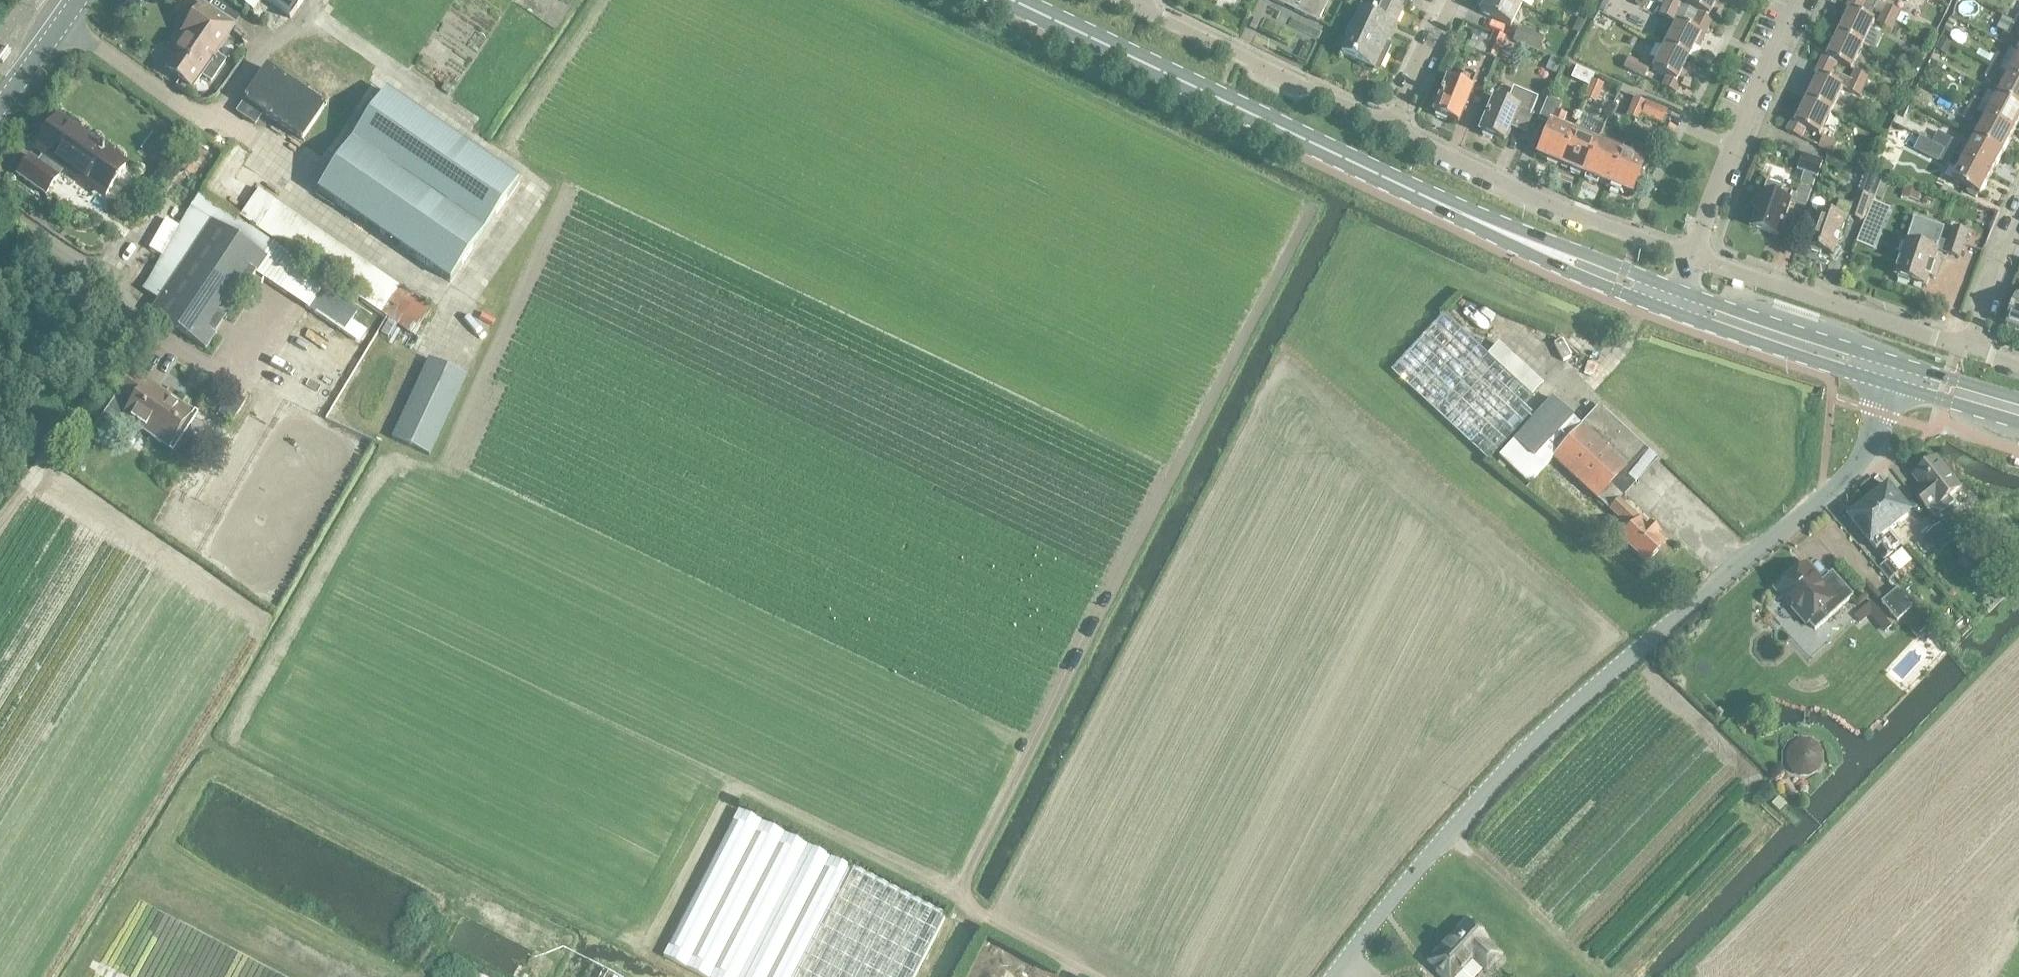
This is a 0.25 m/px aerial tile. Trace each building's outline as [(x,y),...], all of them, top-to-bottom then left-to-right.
[(254,10),(260,0),(240,0),(254,10)] [(291,16),(303,0),(268,0),(291,16)] [(1317,22),(1328,0),(1272,0),(1317,22)] [(1384,41),(1400,6),(1388,0),(1374,0),(1369,12),(1360,7),(1340,52),(1377,70),(1389,43),(1384,41)] [(1478,7),(1481,8),(1479,12),(1510,27),(1522,4),(1513,0),(1485,0),(1481,0),(1478,7)] [(1662,4),(1708,27),(1715,12),(1711,10),(1716,0),(1685,0),(1683,4),(1676,0),(1664,0),(1662,4)] [(1864,46),(1876,22),(1870,19),(1874,10),(1853,0),(1851,0),(1845,13),(1849,15),(1839,34),(1864,46)] [(1884,5),(1886,0),(1853,0),(1874,10),(1882,14),(1897,21),(1901,12),(1886,5),(1886,6),(1884,5)] [(2002,1),(1995,13),(1998,15),(1998,14),(2003,17),(2018,26),(2018,11),(2002,1)] [(164,67),(194,87),(202,75),(211,82),(225,61),(217,54),(235,27),(201,4),(182,31),(187,33),(164,67)] [(1663,45),(1687,58),(1696,39),(1701,41),(1708,27),(1662,4),(1657,13),(1674,22),(1663,45)] [(1892,31),(1897,21),(1882,14),(1877,23),(1892,31)] [(2018,32),(2018,26),(2003,17),(1997,28),(2016,38),(2018,32)] [(1538,51),(1543,38),(1518,28),(1512,41),(1538,51)] [(1496,60),(1505,37),(1493,32),(1484,55),(1496,60)] [(1826,52),(1820,65),(1834,72),(1838,64),(1852,71),(1864,46),(1839,34),(1830,53),(1826,52)] [(1678,77),(1687,58),(1663,45),(1651,69),(1665,76),(1661,86),(1675,93),(1682,79),(1678,77)] [(243,101),(236,112),(255,125),(263,114),(302,141),(303,141),(325,108),(323,106),(329,95),(353,111),(355,108),(367,91),(308,51),(295,69),(275,55),(266,67),(243,101)] [(1990,65),(1999,70),(2005,58),(1996,54),(1990,65)] [(1557,73),(1562,61),(1562,60),(1551,56),(1546,68),(1557,73)] [(1648,67),(1628,57),(1623,67),(1644,77),(1648,67)] [(2011,76),(2018,81),(2018,61),(2011,76)] [(1808,100),(1832,112),(1844,89),(1860,97),(1865,87),(1850,80),(1834,72),(1820,65),(1813,79),(1817,81),(1808,100)] [(1993,81),(1999,70),(1990,65),(1984,76),(1993,81)] [(1446,77),(1433,112),(1436,114),(1435,116),(1445,120),(1446,118),(1458,123),(1472,88),(1471,88),(1475,76),(1464,71),(1459,83),(1446,77)] [(1855,71),(1850,80),(1865,87),(1869,78),(1855,71)] [(2011,76),(1999,98),(2018,108),(2018,81),(2011,76)] [(1603,84),(1592,80),(1591,79),(1583,98),(1596,103),(1603,84)] [(1493,97),(1478,131),(1482,133),(1482,135),(1490,139),(1492,137),(1504,142),(1510,127),(1525,132),(1532,114),(1531,113),(1537,98),(1512,88),(1506,102),(1493,97)] [(449,282),(518,181),(386,90),(317,191),(449,282)] [(2015,133),(2018,126),(2018,108),(1999,98),(1994,107),(1974,96),(1967,108),(1976,113),(1976,112),(1988,118),(1988,119),(2015,133)] [(1641,114),(1646,102),(1633,97),(1626,115),(1638,121),(1641,114)] [(1549,123),(1536,155),(1546,159),(1546,162),(1555,166),(1556,164),(1559,165),(1573,131),(1561,126),(1566,115),(1555,110),(1558,103),(1546,98),(1537,118),(1549,123)] [(1808,100),(1798,120),(1794,118),(1787,132),(1801,138),(1802,139),(1806,130),(1821,137),(1832,112),(1808,100)] [(1666,110),(1646,102),(1641,114),(1661,122),(1666,110)] [(1970,123),(1976,113),(1967,108),(1962,118),(1970,123)] [(57,175),(64,165),(105,194),(124,166),(56,118),(37,146),(48,154),(40,164),(30,157),(17,174),(45,193),(57,175)] [(1977,140),(2004,155),(2015,133),(1988,119),(1977,140)] [(1573,131),(1559,165),(1570,169),(1570,172),(1578,175),(1580,173),(1583,175),(1599,137),(1575,127),(1573,131)] [(1599,137),(1583,175),(1586,176),(1586,178),(1595,182),(1596,180),(1608,185),(1622,151),(1623,148),(1599,137)] [(1833,154),(1837,144),(1824,137),(1819,147),(1833,154)] [(1945,149),(1954,154),(1960,143),(1951,138),(1945,149)] [(2004,155),(1977,140),(1966,160),(1993,175),(2004,155)] [(1622,151),(1608,185),(1610,186),(1609,188),(1618,192),(1620,190),(1631,194),(1644,162),(1643,161),(1648,150),(1639,145),(1634,156),(1622,151)] [(1981,198),(1992,176),(1993,175),(1966,160),(1954,154),(1945,149),(1939,160),(1960,171),(1954,183),(1981,198)] [(149,249),(163,256),(214,166),(194,155),(194,157),(186,152),(152,212),(166,219),(149,249)] [(1874,199),(1882,180),(1883,178),(1865,172),(1858,192),(1857,192),(1853,205),(1840,200),(1834,215),(1820,210),(1807,246),(1834,256),(1846,222),(1848,222),(1850,217),(1862,221),(1870,198),(1874,199)] [(1752,228),(1778,237),(1790,203),(1805,208),(1816,178),(1803,174),(1796,196),(1782,191),(1784,188),(1767,182),(1763,193),(1759,192),(1753,209),(1758,211),(1752,228)] [(1944,186),(1939,196),(1959,201),(1960,196),(1944,186)] [(258,189),(241,215),(250,221),(250,222),(380,312),(413,335),(430,308),(397,287),(399,286),(258,189)] [(1873,202),(1856,243),(1874,250),(1891,209),(1873,202)] [(1945,229),(1916,219),(1896,278),(1927,288),(1930,278),(1934,279),(1940,262),(1936,261),(1939,253),(1938,250),(1960,258),(1969,233),(1953,227),(1948,243),(1941,240),(1945,229)] [(212,220),(154,306),(150,312),(205,349),(268,257),(212,220)] [(2018,331),(2018,297),(2009,327),(2018,331)] [(1391,370),(1488,460),(1532,413),(1523,405),(1532,395),(1443,313),(1391,370)] [(430,455),(467,376),(428,358),(391,437),(430,455)] [(123,416),(169,448),(194,413),(132,371),(117,395),(131,405),(123,416)] [(1528,484),(1552,457),(1580,425),(1572,418),(1573,417),(1552,398),(1498,456),(1528,484)] [(1610,511),(1620,500),(1620,499),(1623,496),(1610,485),(1644,448),(1599,405),(1580,425),(1552,457),(1598,499),(1610,511)] [(1928,511),(1929,511),(1935,518),(1954,503),(1950,498),(1962,489),(1937,458),(1916,475),(1925,488),(1916,495),(1928,511)] [(1868,502),(1892,531),(1893,532),(1896,534),(1900,535),(1901,534),(1907,531),(1910,529),(1912,525),(1912,522),(1911,518),(1910,516),(1913,514),(1889,485),(1868,502)] [(1620,500),(1610,511),(1629,529),(1619,539),(1646,565),(1663,547),(1662,545),(1666,542),(1620,500)] [(1894,552),(1886,543),(1883,538),(1892,531),(1868,502),(1850,517),(1877,551),(1885,560),(1894,552)] [(1940,548),(1952,535),(1938,522),(1926,535),(1940,548)] [(1989,590),(1998,599),(2006,589),(1997,581),(2002,576),(2000,575),(2006,568),(1993,557),(1981,572),(1964,557),(1958,564),(1974,578),(1971,582),(1985,594),(1989,590)] [(1783,587),(1779,589),(1799,611),(1799,616),(1804,622),(1809,622),(1815,630),(1853,596),(1833,573),(1821,583),(1806,566),(1795,576),(1789,576),(1783,581),(1783,587)] [(1914,609),(1898,590),(1882,602),(1897,622),(1901,619),(1914,609)] [(1885,632),(1892,626),(1872,601),(1853,615),(1861,625),(1872,616),(1885,632)] [(1914,609),(1901,619),(1916,637),(1928,628),(1914,609)] [(1790,744),(1785,753),(1785,763),(1791,772),(1799,777),(1810,776),(1818,771),(1823,762),(1823,752),(1818,743),(1809,738),(1799,739),(1790,744)] [(704,976),(912,976),(943,916),(739,810),(664,956),(704,976)] [(1488,943),(1466,922),(1428,962),(1445,976),(1457,976),(1473,961),(1486,973),(1501,957),(1487,944),(1488,943)]
